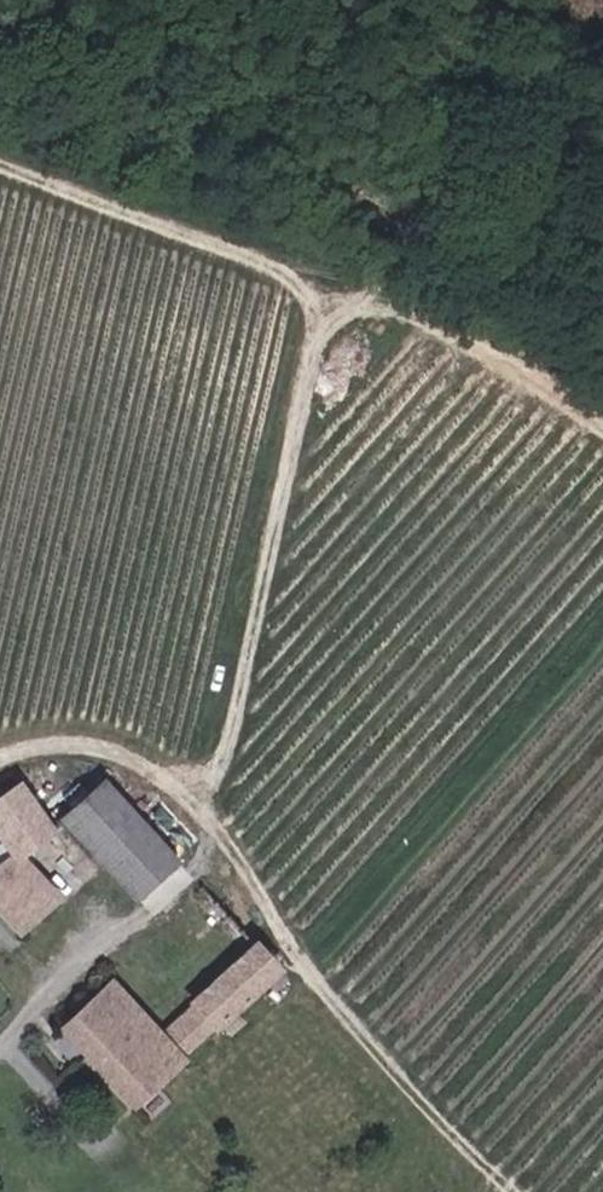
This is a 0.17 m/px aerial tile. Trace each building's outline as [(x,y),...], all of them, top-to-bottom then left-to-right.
[(182,871),(108,782),(64,819),(139,907),(182,871)] [(22,852),(55,825),(22,784),(0,802),(0,826),(22,852)] [(10,853),(3,841),(0,843),(0,859),(10,853)] [(21,856),(0,871),(0,914),(17,937),(59,906),(21,856)] [(244,1008),(282,975),(257,947),(196,1001),(209,1017),(176,1045),(117,984),(69,1027),(137,1102),(184,1060),(195,1071),(210,1060),(199,1046),(226,1023),(237,1036),(254,1021),(244,1008)]
